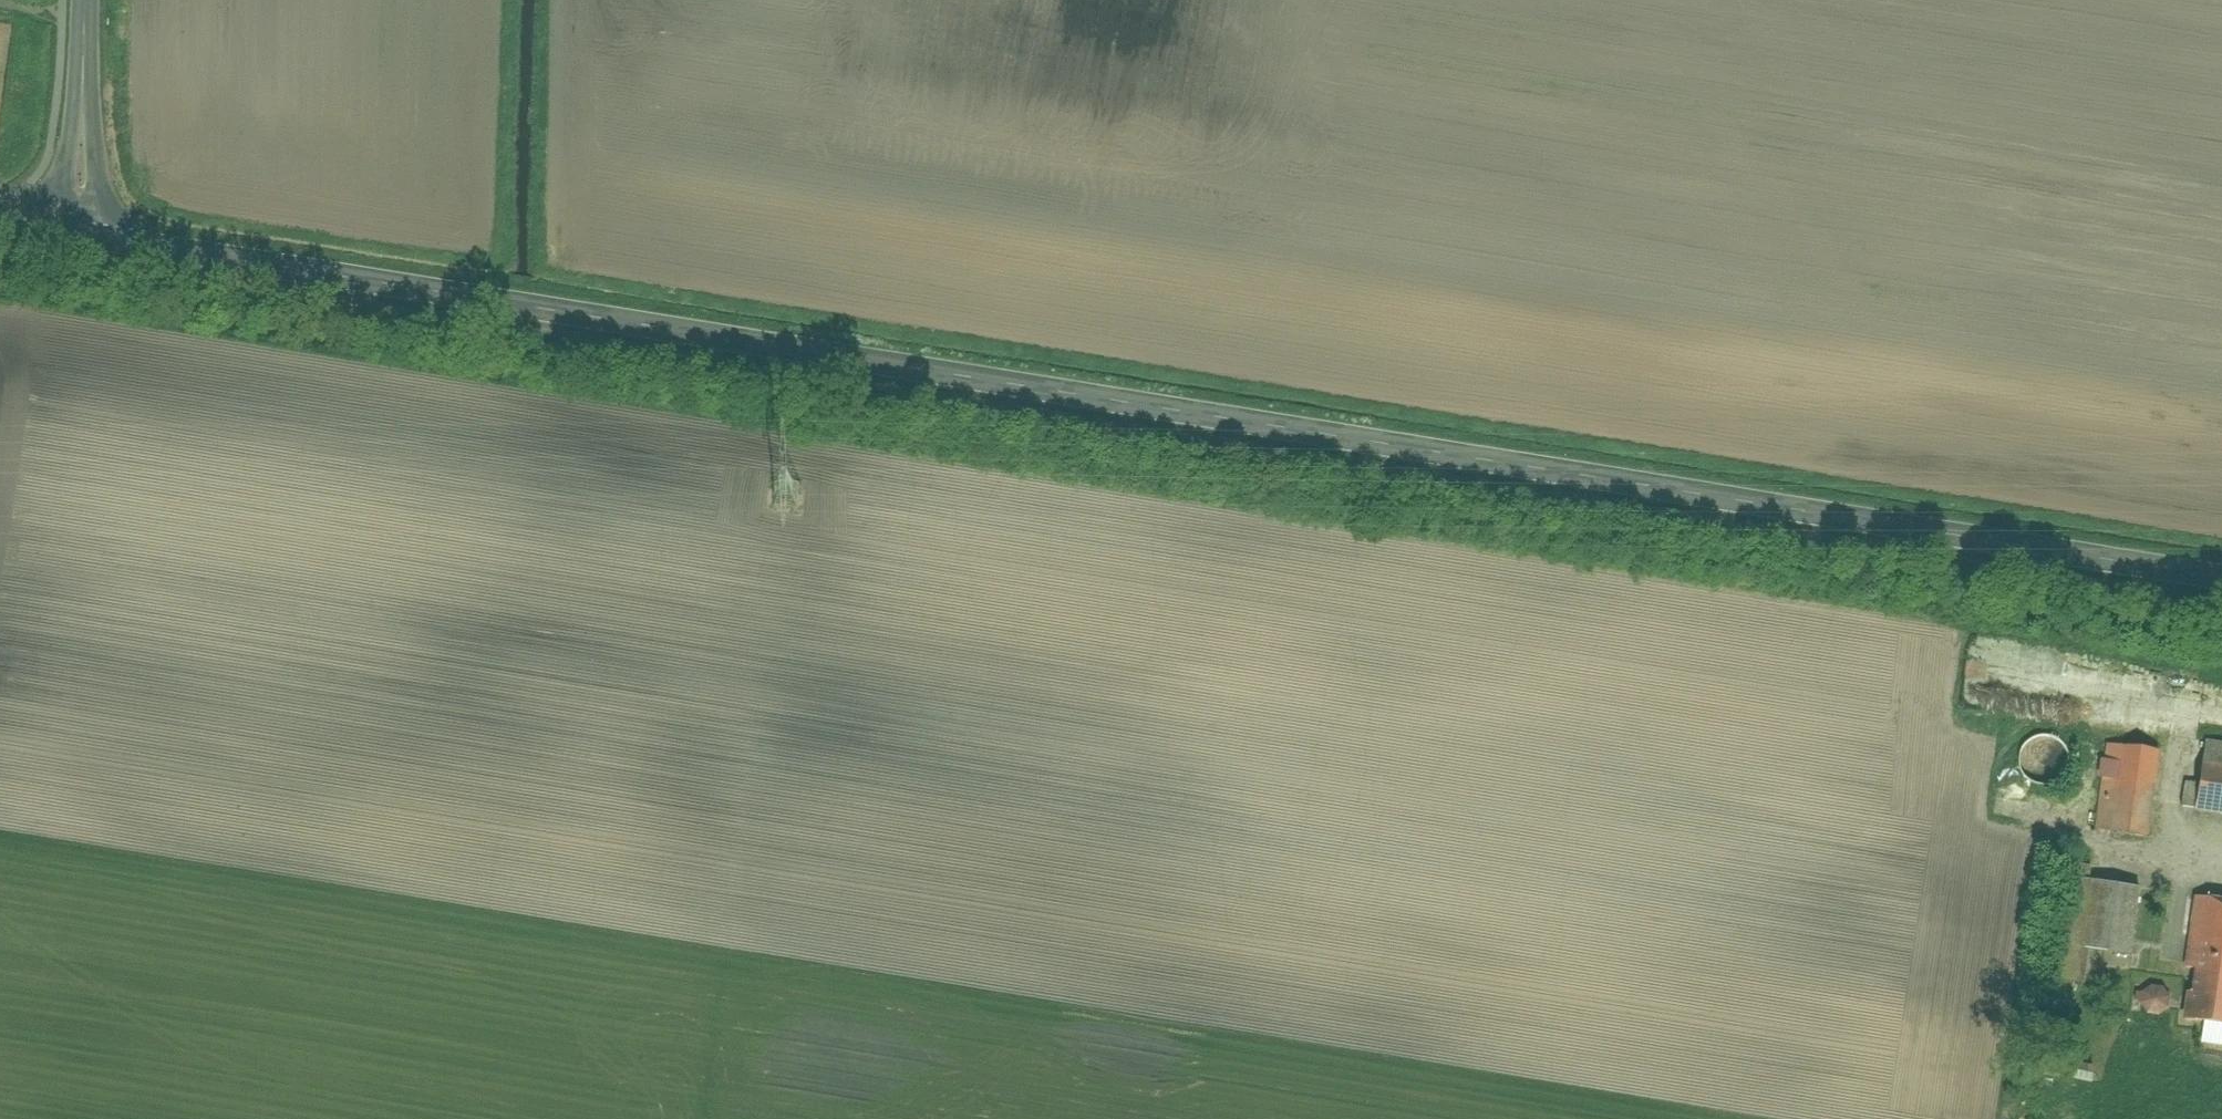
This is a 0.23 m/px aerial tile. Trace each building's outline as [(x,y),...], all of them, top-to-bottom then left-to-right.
[(2070,775),(2063,738),(2029,744),(2032,762),(2038,761),(2042,781),(2070,775)] [(2146,838),(2159,751),(2103,743),(2090,830),(2146,838)] [(2194,811),(2221,816),(2221,745),(2204,743),(2194,811)] [(2138,887),(2088,878),(2090,867),(2069,863),(2054,944),(2125,957),(2138,887)] [(2197,896),(2184,969),(2192,971),(2183,1019),(2221,1026),(2221,901),(2197,896)] [(2137,1007),(2174,1016),(2179,994),(2142,986),(2137,1007)]
